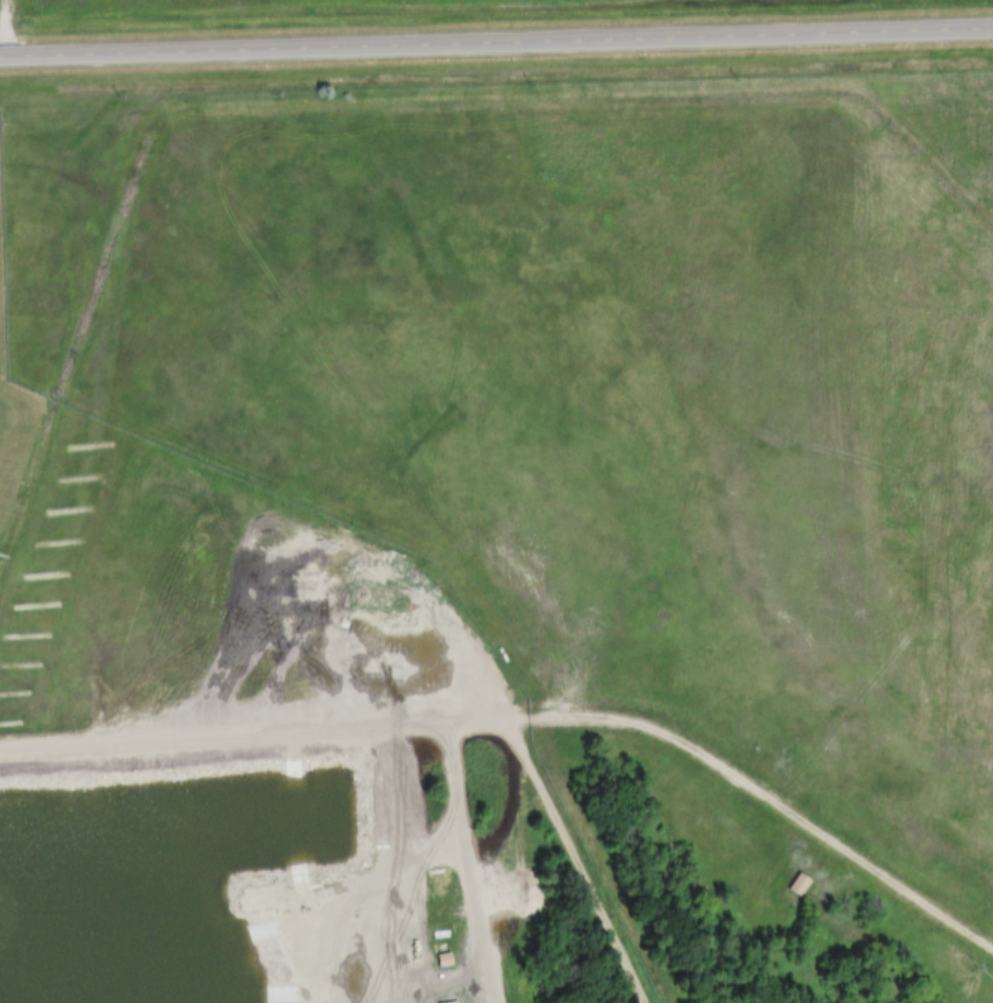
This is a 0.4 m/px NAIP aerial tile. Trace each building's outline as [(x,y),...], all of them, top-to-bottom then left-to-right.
[(508,703),(495,703),(495,713),(508,713),(508,703)] [(779,887),(789,872),(801,880),(790,895),(779,887)] [(812,882),(800,874),(788,891),(800,899),(812,882)]
